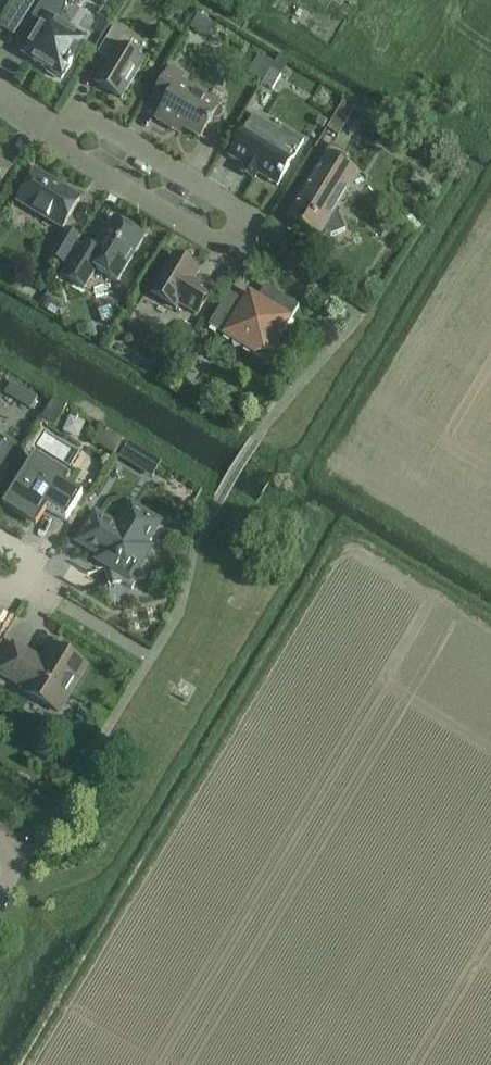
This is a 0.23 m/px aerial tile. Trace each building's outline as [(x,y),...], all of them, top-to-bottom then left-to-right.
[(74,61),(86,41),(68,30),(71,26),(61,20),(67,6),(58,0),(43,0),(32,18),(43,25),(24,56),(62,79),(74,61)] [(122,99),(133,81),(144,62),(127,52),(134,41),(114,28),(98,54),(109,61),(96,84),(122,99)] [(172,130),(175,124),(200,140),(212,121),(217,121),(222,118),(223,112),(220,107),(221,105),(181,81),(184,77),(171,69),(153,98),(166,105),(156,120),(172,130)] [(273,91),(281,77),(271,71),(263,85),(273,91)] [(339,137),(355,110),(344,103),(327,130),(339,137)] [(281,134),(254,117),(229,157),(244,166),(240,172),(256,181),(262,171),(280,182),(304,143),(283,130),(281,134)] [(332,237),(346,231),(338,212),(336,211),(359,174),(343,165),(348,156),(332,147),(287,220),(298,227),(318,239),(323,231),(332,237)] [(11,169),(0,162),(0,188),(11,169)] [(63,230),(69,218),(80,200),(36,173),(25,192),(18,203),(63,230)] [(117,283),(144,239),(114,220),(95,250),(84,244),(73,262),(64,277),(85,289),(96,270),(117,283)] [(64,264),(80,238),(67,231),(51,257),(64,264)] [(200,310),(212,292),(194,281),(199,272),(173,256),(162,275),(151,293),(177,309),(180,305),(197,316),(200,310)] [(218,312),(209,327),(225,336),(232,340),(244,348),(252,353),(257,355),(272,351),(275,347),(279,340),(287,327),(299,307),(266,287),(258,299),(255,297),(246,299),(244,303),(229,294),(218,312)] [(184,349),(187,344),(195,331),(182,323),(174,336),(180,339),(177,345),(184,349)] [(83,496),(65,485),(71,476),(37,454),(31,464),(17,487),(13,492),(7,502),(5,505),(36,525),(46,509),(47,510),(67,521),(78,503),(83,496)] [(147,546),(161,523),(131,505),(117,527),(95,513),(77,543),(113,565),(109,570),(114,587),(123,585),(132,591),(139,581),(147,579),(143,561),(151,548),(147,546)] [(34,662),(36,659),(14,646),(0,669),(0,673),(27,689),(25,692),(58,713),(86,667),(53,647),(41,666),(34,662)]
